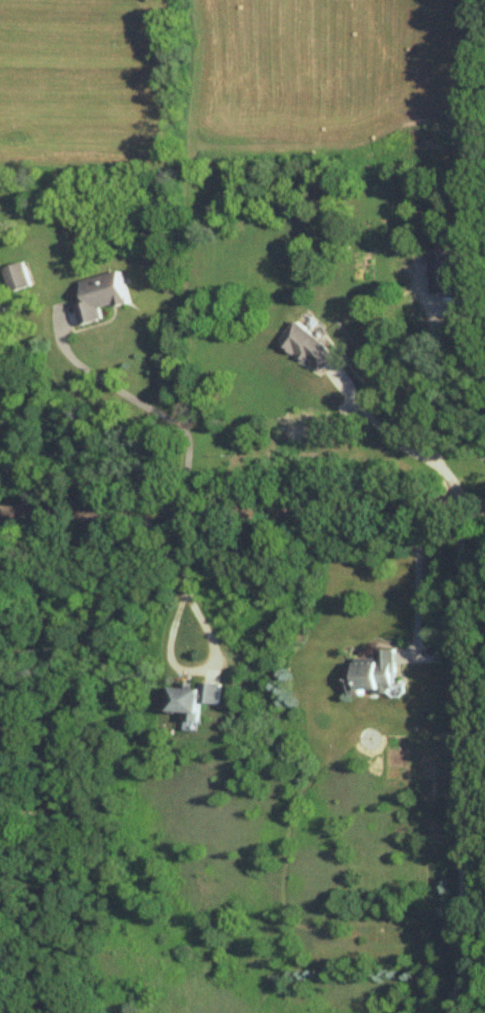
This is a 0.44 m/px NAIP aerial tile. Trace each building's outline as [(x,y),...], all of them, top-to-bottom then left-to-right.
[(428,295),(452,295),(451,250),(427,250),(428,295)] [(32,287),(24,263),(4,270),(12,294),(32,287)] [(79,326),(102,321),(100,309),(126,303),(119,273),(79,282),(84,305),(75,307),(79,326)] [(337,358),(296,322),(279,342),(305,365),(308,362),(323,374),(337,358)] [(377,664),(346,665),(347,694),(396,693),(395,651),(377,652),(377,664)] [(218,707),(219,686),(197,685),(197,691),(168,689),(166,714),(185,715),(184,725),(197,726),(198,706),(218,707)]
